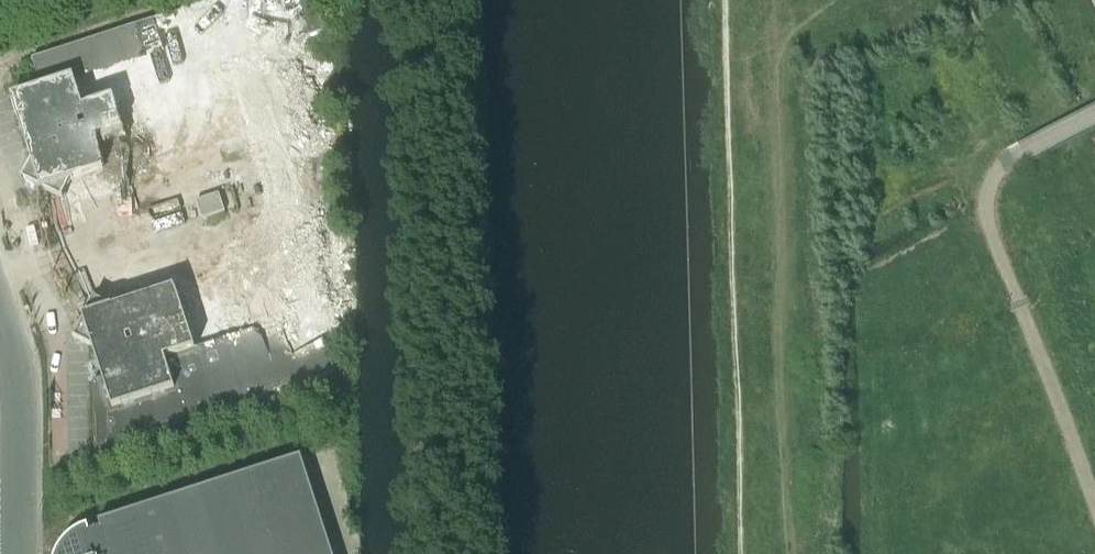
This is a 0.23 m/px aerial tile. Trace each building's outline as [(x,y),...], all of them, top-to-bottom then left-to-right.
[(153,19),(185,115),(249,94),(219,0),(212,0),(153,19)] [(249,94),(315,72),(313,67),(291,0),(219,0),(249,94)] [(313,67),(338,59),(319,0),(291,0),(313,67)] [(153,19),(88,40),(119,136),(185,115),(153,19)] [(88,40),(23,62),(54,157),(119,136),(88,40)] [(0,69),(0,175),(54,157),(23,62),(0,69)] [(295,157),(268,166),(280,201),(307,192),(295,157)] [(268,166),(241,175),(252,210),(280,201),(268,166)] [(241,175),(219,182),(231,217),(252,210),(241,175)] [(219,182),(197,189),(209,224),(231,217),(219,182)] [(197,189),(176,196),(187,232),(209,224),(197,189)] [(307,192),(280,201),(294,245),(321,236),(307,192)] [(176,196),(154,203),(166,239),(187,232),(176,196)] [(280,201),(252,210),(267,254),(294,245),(280,201)] [(154,203),(132,210),(144,246),(166,239),(154,203)] [(132,210),(111,217),(122,253),(144,246),(132,210)] [(252,210),(231,217),(245,261),(267,254),(252,210)] [(111,217),(89,224),(101,260),(122,253),(111,217)] [(231,217),(209,224),(223,268),(245,261),(231,217)] [(89,224),(67,231),(79,267),(101,260),(89,224)] [(209,224),(187,232),(202,276),(223,268),(209,224)] [(67,231),(40,240),(52,276),(79,267),(67,231)] [(187,232),(166,239),(180,283),(202,276),(187,232)] [(166,239),(144,246),(158,290),(180,283),(166,239)] [(144,246),(122,253),(137,297),(158,290),(144,246)] [(122,253),(101,260),(115,304),(137,297),(122,253)] [(101,260),(79,267),(93,311),(115,304),(101,260)] [(79,267),(52,276),(66,320),(93,311),(79,267)] [(327,318),(301,326),(324,396),(349,387),(327,318)] [(300,322),(217,348),(243,428),(326,401),(324,396),(301,326),(300,322)] [(217,348),(136,375),(162,455),(243,428),(217,348)] [(136,375),(54,402),(54,490),(162,455),(136,375)] [(87,526),(80,529),(74,532),(68,537),(63,542),(59,547),(55,553),(332,553),(300,457),(98,522),(100,530),(89,533),(87,526)]
